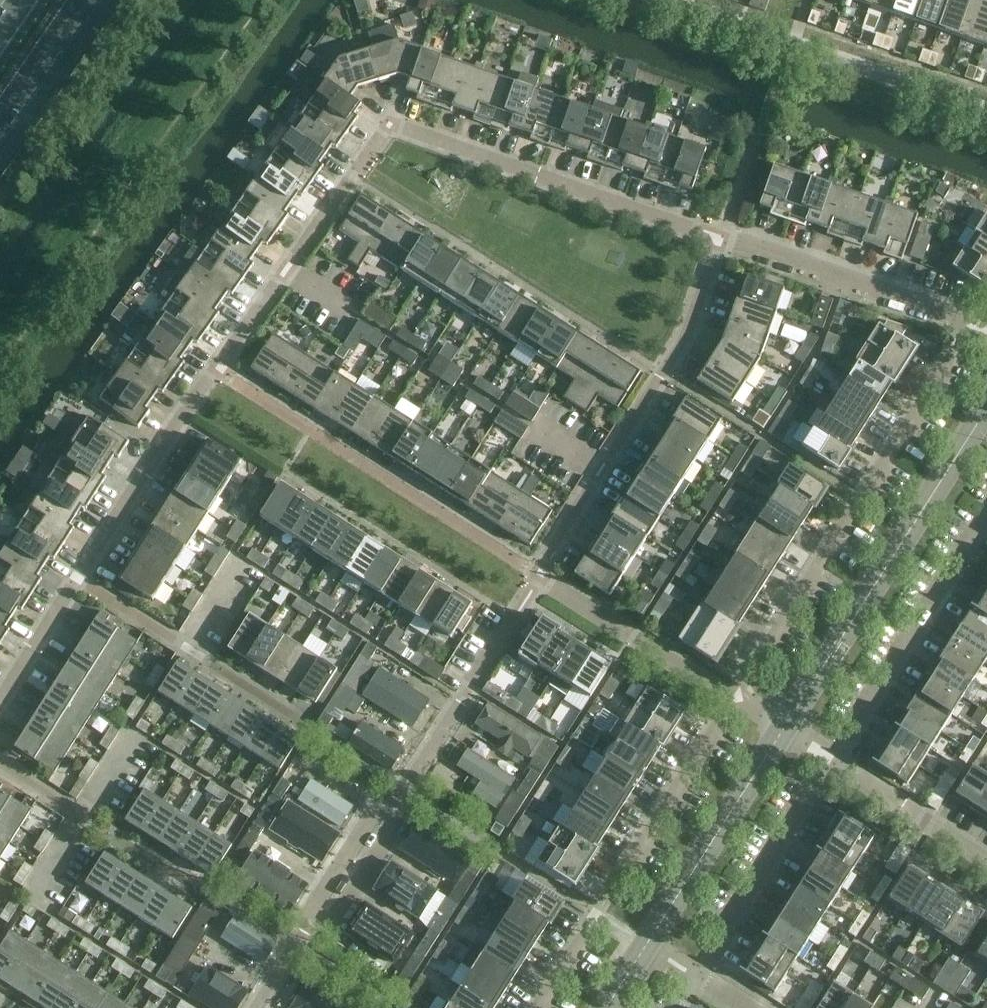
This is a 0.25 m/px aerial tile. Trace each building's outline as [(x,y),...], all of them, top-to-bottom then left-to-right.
[(749,6),(765,11),(769,0),(751,0),(748,6),(749,6)] [(870,5),(870,4),(877,6),(877,7),(880,8),(880,7),(890,11),(890,12),(893,13),(897,0),(871,0),(870,5)] [(923,0),(897,0),(893,13),(893,12),(900,14),(900,15),(903,16),(903,15),(913,19),(913,20),(916,21),(923,0)] [(916,21),(917,20),(923,22),(923,23),(926,24),(926,23),(936,27),(936,28),(939,29),(949,0),(923,0),(916,21)] [(939,29),(940,28),(946,30),(946,31),(949,32),(949,31),(959,35),(959,36),(962,37),(975,0),(949,0),(939,29)] [(962,37),(963,36),(969,38),(969,39),(972,41),(972,39),(982,43),(982,44),(985,45),(986,39),(986,3),(985,3),(985,2),(982,1),(981,3),(975,1),(975,0),(962,37)] [(811,11),(807,23),(816,26),(820,14),(811,11)] [(834,32),(843,35),(847,23),(838,20),(834,32)] [(369,49),(378,81),(399,74),(410,78),(411,79),(422,48),(399,40),(395,25),(369,33),(373,48),(369,49)] [(881,48),(885,36),(876,33),(872,45),(881,48)] [(885,36),(881,48),(889,51),(893,39),(885,36)] [(434,105),(450,60),(425,51),(428,43),(424,42),(422,48),(411,79),(410,78),(406,90),(418,95),(416,99),(434,105)] [(378,81),(369,49),(339,58),(324,79),(350,98),(351,97),(358,87),(378,81)] [(927,64),(931,52),(923,49),(918,61),(927,64)] [(931,52),(927,64),(935,67),(939,55),(931,52)] [(464,111),(480,63),(476,62),(474,68),(450,60),(434,105),(451,111),(453,107),(464,111)] [(490,125),(506,79),(482,71),(484,65),(480,63),(464,111),(475,114),(473,119),(490,125)] [(973,80),(977,68),(969,65),(965,77),(973,80)] [(977,68),(973,80),(981,83),(985,71),(977,68)] [(308,104),(347,132),(358,117),(354,114),(361,104),(351,97),(350,98),(324,79),(318,75),(316,78),(323,83),(308,104)] [(521,130),(537,83),(533,82),(531,88),(506,79),(490,125),(508,131),(510,127),(521,130)] [(547,145),(563,99),(539,91),(541,84),(537,83),(521,130),(532,134),(530,139),(547,145)] [(563,99),(547,145),(565,151),(567,147),(577,150),(594,103),(590,102),(588,108),(563,99)] [(722,99),(719,107),(729,110),(731,102),(722,99)] [(604,165),(620,119),(596,111),(598,104),(594,103),(577,150),(588,154),(587,159),(604,165)] [(287,122),(285,125),(326,154),(333,145),(336,148),(347,132),(308,104),(300,115),(297,113),(294,113),(288,122),(287,122)] [(634,170),(650,123),(647,121),(644,128),(620,119),(604,165),(622,171),(623,166),(634,170)] [(650,123),(634,170),(645,174),(643,179),(661,185),(677,139),(665,135),(667,132),(666,129),(654,125),(654,124),(650,123)] [(326,154),(285,125),(282,128),(288,132),(273,153),(312,181),(323,166),(319,163),(326,154)] [(711,127),(707,138),(720,143),(724,131),(711,127)] [(677,139),(661,185),(678,191),(680,186),(691,190),(706,149),(677,139)] [(312,181),(273,153),(258,174),(253,171),(250,174),(291,203),(298,194),(302,197),(312,181)] [(787,220),(803,175),(774,165),(760,205),(771,210),(770,214),(787,220)] [(238,202),(278,230),(289,215),(285,212),(291,203),(250,174),(248,177),(253,181),(238,202)] [(803,175),(787,220),(805,226),(806,222),(817,226),(834,178),(830,177),(827,183),(803,175)] [(844,240),(860,195),(835,186),(838,180),(834,178),(817,226),(828,229),(826,234),(844,240)] [(941,183),(936,191),(945,197),(950,189),(941,183)] [(359,268),(370,250),(380,235),(393,215),(361,195),(339,230),(358,243),(347,260),(359,268)] [(860,195),(844,240),(861,246),(863,242),(874,246),(890,198),(886,197),(884,203),(860,195)] [(890,198),(874,246),(885,249),(883,254),(901,260),(917,215),(892,206),(894,199),(890,198)] [(934,215),(940,206),(928,199),(922,208),(934,215)] [(278,230),(238,202),(223,223),(218,219),(215,223),(256,252),(263,243),(267,245),(278,230)] [(986,238),(986,213),(975,231),(986,238)] [(370,250),(380,256),(401,270),(424,235),(393,215),(380,235),(370,250)] [(918,232),(931,236),(934,226),(921,222),(918,232)] [(256,252),(215,223),(213,227),(218,231),(204,252),(243,280),(254,264),(250,262),(256,252)] [(956,243),(964,248),(986,263),(986,238),(975,231),(967,226),(956,243)] [(931,236),(918,232),(910,256),(923,260),(931,236)] [(443,247),(424,235),(401,270),(420,282),(443,247)] [(462,259),(443,247),(420,282),(439,294),(462,259)] [(964,248),(953,266),(986,288),(986,263),(964,248)] [(243,280),(204,252),(187,276),(179,271),(222,301),(228,292),(232,295),(243,280)] [(439,294),(459,307),(481,271),(462,259),(439,294)] [(222,301),(179,271),(161,295),(169,300),(208,329),(219,313),(215,311),(222,301)] [(501,284),(481,271),(459,307),(478,319),(501,284)] [(737,298),(776,312),(784,289),(782,289),(784,282),(767,276),(765,283),(744,276),(737,298)] [(384,277),(380,286),(389,291),(393,283),(384,277)] [(520,296),(501,284),(478,319),(497,331),(520,296)] [(539,308),(520,296),(497,331),(517,343),(539,308)] [(833,300),(821,296),(811,324),(823,328),(833,300)] [(768,333),(776,312),(737,298),(729,320),(768,333)] [(208,329),(169,300),(154,322),(148,318),(146,321),(187,350),(194,341),(197,344),(208,329)] [(839,301),(836,312),(847,316),(850,305),(839,301)] [(397,318),(389,313),(372,302),(363,315),(389,331),(397,318)] [(558,320),(539,308),(517,343),(536,356),(558,320)] [(845,317),(834,313),(831,322),(842,326),(845,317)] [(386,336),(378,331),(360,319),(352,332),(370,344),(378,349),(386,336)] [(578,333),(558,320),(536,356),(555,368),(578,333)] [(759,359),(768,333),(729,320),(721,341),(759,359)] [(867,342),(905,366),(916,348),(900,338),(907,328),(907,329),(908,328),(886,320),(886,321),(887,322),(883,327),(878,324),(867,342)] [(187,350),(146,321),(144,324),(149,328),(134,349),(173,377),(184,362),(180,360),(187,350)] [(408,343),(414,335),(401,327),(396,335),(408,343)] [(251,368),(283,389),(305,353),(273,333),(251,368)] [(608,352),(578,333),(555,368),(574,380),(563,397),(575,405),(608,352)] [(802,345),(810,350),(819,338),(810,333),(802,345)] [(824,342),(835,346),(838,336),(828,333),(824,342)] [(426,343),(414,335),(408,343),(421,351),(426,343)] [(400,357),(405,348),(393,340),(387,349),(400,357)] [(745,383),(759,359),(721,341),(709,360),(745,383)] [(835,346),(824,342),(821,352),(831,355),(835,346)] [(905,366),(867,342),(856,360),(858,361),(892,382),(892,383),(894,384),(905,366)] [(341,345),(335,354),(343,360),(350,350),(341,345)] [(810,350),(802,345),(794,357),(802,363),(810,350)] [(405,348),(400,357),(413,365),(418,356),(405,348)] [(173,377),(134,349),(119,371),(114,367),(111,370),(152,399),(159,390),(163,393),(173,377)] [(608,352),(575,405),(587,413),(598,395),(618,407),(640,372),(608,352)] [(336,373),(305,353),(283,389),(313,408),(336,373)] [(445,370),(451,362),(438,354),(433,362),(445,370)] [(745,383),(709,360),(697,380),(732,403),(745,383)] [(858,361),(847,378),(881,399),(892,383),(892,382),(858,361)] [(440,379),(445,370),(433,362),(428,371),(440,379)] [(451,362),(445,370),(458,378),(463,370),(451,362)] [(805,375),(814,381),(819,372),(810,366),(805,375)] [(152,399),(111,370),(109,373),(114,377),(99,399),(138,427),(150,411),(146,409),(152,399)] [(445,370),(440,379),(453,387),(458,378),(445,370)] [(355,385),(336,373),(313,408),(333,420),(355,385)] [(814,381),(805,375),(799,383),(808,389),(814,381)] [(486,393),(491,384),(478,376),(473,385),(486,393)] [(847,378),(836,395),(870,417),(881,399),(847,378)] [(491,384),(486,393),(498,400),(504,392),(491,384)] [(374,397),(355,385),(333,420),(352,433),(374,397)] [(770,399),(779,404),(787,392),(778,387),(770,399)] [(477,406),(483,398),(470,390),(465,398),(477,406)] [(505,405),(513,410),(532,422),(540,409),(521,397),(513,392),(505,405)] [(836,395),(825,412),(859,434),(870,417),(836,395)] [(393,410),(374,397),(352,433),(371,445),(393,410)] [(483,398),(477,406),(490,414),(495,405),(483,398)] [(672,418),(708,441),(720,421),(685,398),(672,418)] [(779,404),(770,399),(762,412),(771,417),(779,404)] [(783,409),(792,415),(797,407),(788,401),(783,409)] [(792,415),(783,409),(777,418),(787,424),(792,415)] [(371,445),(380,450),(390,457),(413,422),(393,410),(371,445)] [(529,427),(502,410),(494,422),(521,440),(529,427)] [(849,450),(859,434),(825,412),(815,429),(815,430),(848,451),(849,450)] [(66,438),(108,465),(114,456),(118,458),(129,442),(88,416),(74,438),(68,435),(66,438)] [(695,460),(708,441),(672,418),(660,438),(695,460)] [(432,434),(413,422),(390,457),(410,469),(432,434)] [(851,452),(849,450),(848,451),(815,430),(815,429),(813,427),(801,446),(839,470),(851,452)] [(451,446),(432,434),(410,469),(429,482),(451,446)] [(55,467),(96,493),(106,477),(102,475),(108,465),(66,438),(64,442),(69,445),(55,467)] [(660,438),(648,457),(683,479),(695,460),(660,438)] [(196,457),(230,479),(241,461),(207,439),(196,457)] [(732,456),(740,461),(748,449),(740,444),(732,456)] [(471,459),(451,446),(429,482),(448,494),(471,459)] [(746,463),(755,469),(761,461),(751,455),(746,463)] [(740,461),(732,456),(724,469),(732,474),(740,461)] [(219,496),(230,479),(196,457),(185,474),(219,496)] [(648,457),(636,476),(671,499),(683,479),(648,457)] [(448,494),(468,506),(490,471),(471,459),(448,494)] [(755,469),(746,463),(741,472),(750,478),(755,469)] [(815,508),(827,490),(788,465),(777,484),(779,486),(779,485),(813,506),(813,507),(815,508)] [(34,489),(76,516),(82,506),(86,509),(96,493),(55,467),(42,489),(36,485),(34,489)] [(278,476),(269,470),(253,494),(263,500),(278,476)] [(521,490),(490,471),(468,506),(498,526),(521,490)] [(185,474),(174,492),(208,513),(219,496),(185,474)] [(531,476),(524,487),(532,492),(539,481),(531,476)] [(636,476),(623,496),(659,518),(671,499),(636,476)] [(299,494),(281,482),(260,516),(277,527),(299,494)] [(708,495),(716,500),(724,487),(715,482),(708,495)] [(779,486),(769,502),(803,524),(813,507),(813,506),(779,485),(779,486)] [(23,518),(64,544),(74,528),(70,526),(76,516),(34,489),(31,492),(37,496),(23,518)] [(724,498),(733,504),(739,495),(730,489),(724,498)] [(552,511),(521,490),(498,526),(530,546),(552,511)] [(174,492),(163,509),(197,530),(208,513),(174,492)] [(263,500),(253,494),(248,503),(257,508),(263,500)] [(316,505),(299,494),(277,527),(295,538),(316,505)] [(716,500),(708,495),(700,507),(708,512),(716,500)] [(623,496),(611,515),(646,537),(659,518),(623,496)] [(733,504),(724,498),(719,506),(728,512),(733,504)] [(792,541),(803,524),(769,502),(758,519),(792,541)] [(334,515),(316,505),(295,538),(312,549),(334,515)] [(186,548),(197,530),(163,509),(152,526),(186,548)] [(351,526),(334,515),(312,549),(329,560),(351,526)] [(646,537),(611,515),(599,534),(634,556),(646,537)] [(1,539),(44,567),(50,557),(54,560),(64,544),(23,518),(9,540),(4,536),(1,539)] [(781,558),(792,541),(758,519),(747,536),(781,558)] [(232,528),(241,534),(246,526),(237,520),(232,528)] [(683,533),(691,539),(699,526),(691,521),(683,533)] [(702,532),(712,538),(717,530),(708,524),(702,532)] [(175,565),(186,548),(152,526),(141,543),(175,565)] [(368,537),(351,526),(329,560),(346,571),(368,537)] [(241,534),(232,528),(226,537),(235,543),(241,534)] [(712,538),(702,532),(697,541),(706,547),(712,538)] [(691,539),(683,533),(675,546),(683,551),(691,539)] [(622,576),(634,556),(599,534),(587,553),(622,576)] [(770,575),(781,558),(747,536),(736,554),(770,575)] [(385,548),(368,537),(346,571),(364,582),(385,548)] [(32,594),(42,579),(38,576),(44,567),(1,539),(0,542),(0,543),(5,547),(0,554),(0,574),(32,594)] [(164,582),(175,565),(141,543),(130,560),(164,582)] [(221,545),(215,554),(210,563),(219,569),(230,551),(221,545)] [(255,563),(261,554),(252,548),(246,558),(255,563)] [(364,582),(380,593),(381,593),(402,559),(385,548),(364,582)] [(622,576),(587,553),(574,573),(609,596),(622,576)] [(261,554),(255,563),(263,569),(269,559),(261,554)] [(770,575),(736,554),(725,571),(759,592),(770,575)] [(680,567),(690,573),(695,564),(686,558),(680,567)] [(381,593),(398,604),(420,571),(402,559),(381,593)] [(658,572),(667,577),(675,565),(666,559),(658,572)] [(164,582),(130,560),(119,578),(153,600),(164,582)] [(219,569),(210,563),(204,571),(214,577),(219,569)] [(690,573),(680,567),(675,575),(684,581),(690,573)] [(289,585),(295,576),(287,570),(281,580),(289,585)] [(398,604),(415,615),(437,581),(420,571),(398,604)] [(748,610),(759,592),(725,571),(714,588),(748,610)] [(667,577),(658,572),(651,584),(659,590),(667,577)] [(0,574),(0,610),(12,617),(18,607),(22,610),(32,594),(0,574)] [(295,576),(289,585),(298,591),(304,581),(295,576)] [(274,583),(266,577),(260,586),(268,592),(274,583)] [(120,581),(114,590),(129,600),(135,590),(120,581)] [(454,592),(437,581),(415,615),(433,626),(454,592)] [(281,606),(289,593),(281,587),(272,600),(281,606)] [(986,615),(986,590),(982,587),(970,605),(986,615)] [(637,596),(649,605),(654,596),(642,588),(637,596)] [(703,605),(737,627),(737,626),(748,610),(714,588),(703,605)] [(188,597),(197,603),(202,595),(193,589),(188,597)] [(324,607),(330,598),(321,592),(315,602),(324,607)] [(454,592),(433,626),(450,637),(456,628),(461,631),(461,632),(462,633),(471,618),(470,617),(469,618),(464,615),(472,603),(454,592)] [(658,601),(668,607),(673,599),(664,593),(658,601)] [(197,603),(188,597),(182,606),(192,612),(197,603)] [(300,612),(306,603),(298,597),(292,607),(300,612)] [(330,598),(324,607),(332,612),(338,603),(330,598)] [(662,616),(668,607),(658,601),(653,610),(662,616)] [(306,603),(300,612),(309,618),(315,608),(306,603)] [(716,663),(739,627),(737,626),(737,627),(703,605),(701,603),(678,639),(716,663)] [(970,605),(970,606),(972,607),(961,623),(986,640),(986,615),(970,605)] [(9,630),(5,627),(12,617),(0,610),(0,644),(9,630)] [(87,633),(127,658),(138,641),(106,621),(109,616),(101,611),(87,633)] [(267,625),(249,614),(228,648),(246,659),(267,625)] [(358,629),(364,620),(356,614),(350,624),(358,629)] [(517,636),(501,660),(511,666),(518,655),(536,667),(538,665),(537,664),(559,630),(560,631),(561,629),(542,617),(535,629),(530,626),(530,625),(529,624),(520,639),(517,636)] [(335,634),(340,625),(332,619),(326,629),(335,634)] [(364,620),(358,629),(367,634),(373,625),(364,620)] [(986,658),(986,640),(961,623),(950,641),(984,662),(986,658)] [(285,636),(267,625),(246,659),(263,670),(285,636)] [(340,625),(335,634),(343,640),(349,630),(340,625)] [(576,641),(560,631),(559,630),(537,664),(538,665),(554,675),(576,641)] [(117,674),(127,658),(87,633),(82,641),(77,638),(72,646),(117,674)] [(263,670),(280,681),(302,647),(285,636),(263,670)] [(393,651),(399,642),(390,636),(384,645),(393,651)] [(554,675),(549,684),(566,695),(572,686),(593,652),(576,641),(554,675)] [(950,641),(939,658),(973,680),(984,662),(950,641)] [(370,660),(377,648),(368,642),(360,654),(361,655),(370,660)] [(399,642),(393,651),(401,656),(407,647),(399,642)] [(106,691),(117,674),(72,646),(67,653),(72,657),(66,665),(106,691)] [(280,681),(297,692),(319,658),(302,647),(280,681)] [(416,652),(410,662),(418,667),(424,658),(424,657),(416,652)] [(593,652),(572,686),(589,698),(611,663),(593,652)] [(357,692),(375,663),(370,660),(361,655),(343,683),(357,692)] [(446,669),(425,655),(424,657),(424,658),(418,667),(439,680),(446,669)] [(319,658),(297,692),(315,704),(337,670),(319,658)] [(962,697),(973,680),(939,658),(928,675),(962,697)] [(195,672),(177,661),(158,692),(176,703),(195,672)] [(151,673),(159,679),(165,670),(157,664),(151,673)] [(51,678),(96,707),(106,691),(66,665),(61,674),(56,670),(51,678)] [(412,727),(429,701),(378,668),(361,695),(412,727)] [(176,703),(193,714),(213,683),(195,672),(176,703)] [(159,679),(151,673),(145,682),(154,688),(159,679)] [(951,714),(962,697),(928,675),(917,693),(951,714)] [(605,685),(614,691),(619,683),(610,677),(605,685)] [(46,698),(86,723),(96,707),(51,678),(46,686),(51,689),(46,698)] [(509,708),(515,699),(488,681),(482,691),(509,708)] [(193,714),(210,725),(230,694),(213,683),(193,714)] [(339,721),(357,692),(343,683),(324,711),(333,717),(339,721)] [(614,691),(605,685),(599,694),(609,700),(614,691)] [(636,705),(674,729),(685,711),(647,687),(636,705)] [(940,732),(951,714),(917,693),(906,710),(940,732)] [(247,705),(230,694),(210,725),(228,736),(247,705)] [(131,706),(139,711),(145,702),(136,697),(131,706)] [(76,739),(86,723),(46,698),(40,706),(35,703),(30,711),(76,739)] [(515,699),(509,708),(518,713),(524,704),(515,699)] [(264,716),(247,705),(228,736),(245,747),(264,716)] [(674,729),(636,705),(625,722),(627,724),(661,745),(661,746),(662,747),(674,729)] [(139,711),(131,706),(125,715),(133,720),(139,711)] [(488,706),(477,723),(501,739),(495,748),(506,755),(512,746),(527,756),(538,739),(488,706)] [(929,749),(940,732),(906,710),(896,726),(894,725),(893,726),(929,749)] [(65,755),(76,739),(30,711),(25,718),(31,722),(25,730),(65,755)] [(324,711),(316,723),(326,729),(333,717),(324,711)] [(583,720),(592,726),(597,717),(588,711),(583,720)] [(544,730),(550,720),(541,715),(535,724),(544,730)] [(245,747),(262,758),(281,727),(264,716),(245,747)] [(145,733),(150,725),(141,719),(136,727),(145,733)] [(650,763),(661,746),(661,745),(627,724),(625,722),(619,719),(608,736),(616,741),(650,763)] [(550,720),(544,730),(552,735),(558,726),(550,720)] [(592,726),(583,720),(577,728),(587,734),(592,726)] [(390,770),(403,749),(362,724),(349,744),(390,770)] [(105,735),(113,740),(119,731),(111,726),(105,735)] [(919,766),(929,749),(893,726),(883,743),(919,766)] [(299,739),(281,727),(262,758),(280,769),(299,739)] [(65,755),(25,730),(11,752),(20,757),(23,752),(55,772),(65,755)] [(113,740),(105,735),(99,744),(108,749),(113,740)] [(171,749),(176,741),(167,735),(162,744),(171,749)] [(966,748),(973,752),(980,741),(973,737),(966,748)] [(176,741),(171,749),(180,755),(185,747),(176,741)] [(616,741),(605,758),(639,780),(650,763),(616,741)] [(919,766),(883,743),(871,761),(907,784),(919,766)] [(561,754),(570,760),(576,752),(566,746),(561,754)] [(973,752),(966,748),(959,759),(966,763),(973,752)] [(504,797),(515,779),(469,750),(459,766),(483,781),(475,794),(496,808),(504,796),(504,797)] [(570,760),(561,754),(555,763),(565,768),(570,760)] [(205,771),(211,763),(202,757),(196,766),(205,771)] [(605,758),(594,776),(628,797),(639,780),(605,758)] [(85,768),(93,773),(98,764),(90,759),(85,768)] [(180,774),(185,766),(176,760),(171,768),(180,774)] [(211,763),(205,771),(214,777),(220,769),(211,763)] [(185,766),(180,774),(189,779),(194,771),(185,766)] [(986,784),(986,775),(972,766),(952,797),(971,809),(986,784)] [(79,777),(87,782),(93,773),(85,768),(79,777)] [(940,780),(951,787),(956,780),(945,773),(940,780)] [(617,814),(628,797),(594,776),(583,793),(617,814)] [(275,789),(284,795),(291,784),(282,778),(275,789)] [(240,793),(245,785),(236,779),(231,787),(240,793)] [(339,826),(348,813),(353,805),(312,779),(298,800),(339,826)] [(539,789),(548,794),(554,786),(544,780),(539,789)] [(951,787),(940,780),(925,803),(936,810),(951,787)] [(215,796),(220,787),(211,782),(205,790),(215,796)] [(971,809),(986,819),(986,784),(971,809)] [(245,785),(240,793),(249,799),(254,791),(245,785)] [(220,787),(215,796),(224,801),(229,793),(220,787)] [(143,832),(162,801),(144,789),(125,820),(143,832)] [(284,795),(275,789),(267,800),(277,806),(284,795)] [(548,794),(539,789),(534,797),(543,803),(548,794)] [(20,826),(31,810),(0,790),(0,814),(20,826)] [(606,832),(617,814),(583,793),(572,810),(606,832)] [(278,807),(277,806),(267,800),(250,830),(260,837),(278,807)] [(143,832),(160,842),(179,812),(162,801),(143,832)] [(288,803),(270,830),(321,862),(339,835),(288,803)] [(249,818),(254,810),(245,804),(240,812),(249,818)] [(572,810),(562,826),(561,827),(595,849),(596,848),(606,832),(572,810)] [(160,842),(177,853),(197,823),(179,812),(160,842)] [(827,830),(863,853),(874,835),(838,812),(827,830)] [(20,826),(0,814),(0,836),(10,843),(20,826)] [(517,823),(526,829),(532,820),(523,815),(517,823)] [(504,827),(495,822),(490,831),(499,836),(504,827)] [(214,834),(197,823),(177,853),(194,864),(214,834)] [(526,829),(517,823),(512,831),(521,837),(526,829)] [(400,849),(451,881),(467,856),(416,824),(400,849)] [(548,843),(586,867),(598,849),(596,848),(595,849),(561,827),(562,826),(560,825),(548,843)] [(39,839),(47,844),(53,835),(45,830),(39,839)] [(242,864),(260,837),(250,830),(232,858),(242,864)] [(852,870),(863,853),(827,830),(815,849),(817,850),(818,849),(852,870)] [(194,864),(212,876),(232,845),(214,834),(194,864)] [(10,843),(0,836),(0,858),(10,843)] [(47,844),(39,839),(34,848),(42,853),(47,844)] [(586,867),(548,843),(537,861),(575,885),(586,867)] [(895,874),(910,850),(899,843),(884,867),(895,874)] [(818,849),(817,850),(807,866),(841,888),(852,870),(818,849)] [(105,852),(85,883),(103,894),(122,864),(105,852)] [(306,886),(256,853),(238,880),(289,913),(306,886)] [(233,876),(240,864),(231,858),(223,870),(233,876)] [(474,858),(466,870),(476,876),(484,865),(483,864),(474,858)] [(19,871),(27,876),(33,867),(25,862),(19,871)] [(392,863),(374,890),(418,918),(436,891),(392,863)] [(140,875),(122,864),(103,894),(120,905),(140,875)] [(906,911),(927,877),(908,865),(887,899),(906,911)] [(807,866),(796,884),(830,905),(841,888),(807,866)] [(448,898),(458,905),(476,876),(466,870),(448,898)] [(27,876),(19,871),(13,880),(21,885),(27,876)] [(481,879),(490,885),(496,877),(487,871),(481,879)] [(120,905),(137,916),(157,885),(140,875),(120,905)] [(877,887),(885,891),(892,880),(884,876),(877,887)] [(906,911),(924,923),(946,889),(927,877),(906,911)] [(490,885),(481,879),(476,888),(485,894),(490,885)] [(512,900),(514,901),(515,900),(549,922),(548,923),(550,924),(562,905),(524,881),(512,900)] [(796,884),(785,901),(819,922),(830,905),(796,884)] [(137,916),(155,927),(174,896),(157,885),(137,916)] [(885,891),(877,887),(870,898),(878,902),(885,891)] [(924,923),(942,934),(964,901),(946,889),(924,923)] [(192,908),(174,896),(155,927),(172,939),(192,908)] [(207,896),(181,937),(197,947),(216,917),(209,913),(217,902),(207,896)] [(448,898),(430,928),(439,934),(456,907),(458,905),(448,898)] [(5,908),(14,913),(19,904),(11,899),(5,908)] [(538,939),(548,923),(549,922),(515,900),(514,901),(504,918),(538,939)] [(808,939),(819,922),(785,901),(774,918),(808,939)] [(964,901),(942,934),(961,946),(983,913),(964,901)] [(32,916),(37,908),(28,902),(23,911),(32,916)] [(364,902),(346,931),(393,961),(411,933),(364,902)] [(459,914),(469,919),(474,911),(465,905),(459,914)] [(5,908),(0,917),(8,922),(14,913),(5,908)] [(855,921),(863,926),(870,915),(862,910),(855,921)] [(469,919),(459,914),(454,922),(463,928),(469,919)] [(81,929),(86,921),(77,915),(72,923),(81,929)] [(56,932),(61,923),(52,918),(47,926),(56,932)] [(236,918),(223,938),(263,964),(276,943),(236,918)] [(527,957),(538,939),(504,918),(493,935),(527,957)] [(774,918),(764,934),(763,935),(797,957),(808,939),(774,918)] [(86,921),(81,929),(90,935),(95,927),(86,921)] [(863,926),(855,921),(848,932),(856,937),(863,926)] [(61,923),(56,932),(65,937),(70,929),(61,923)] [(870,943),(877,932),(869,927),(862,938),(870,943)] [(432,945),(439,934),(430,928),(422,939),(432,945)] [(27,940),(10,930),(0,946),(0,983),(27,940)] [(750,951),(786,974),(797,957),(763,935),(764,934),(762,933),(750,951)] [(516,974),(527,957),(493,935),(482,952),(516,974)] [(975,955),(986,963),(986,936),(975,955)] [(115,951),(120,943),(111,937),(106,945),(115,951)] [(180,975),(197,947),(181,937),(156,977),(165,983),(173,971),(180,975)] [(88,952),(93,944),(84,938),(79,946),(88,952)] [(425,957),(432,945),(422,939),(415,951),(396,981),(406,987),(425,957)] [(27,940),(0,983),(0,987),(6,990),(9,985),(18,991),(43,951),(27,940)] [(437,948),(447,954),(452,945),(443,940),(437,948)] [(120,943),(115,951),(124,957),(130,948),(120,943)] [(93,944),(88,952),(97,958),(102,950),(93,944)] [(834,956),(841,960),(848,949),(841,945),(834,956)] [(472,946),(461,963),(471,969),(505,991),(516,974),(482,952),(472,946)] [(899,962),(906,951),(899,946),(892,957),(899,962)] [(447,954),(437,948),(432,957),(441,962),(447,954)] [(43,951),(18,991),(26,996),(23,1001),(31,1006),(60,961),(43,951)] [(786,974),(750,951),(739,969),(774,992),(786,974)] [(871,966),(878,956),(870,951),(863,962),(871,966)] [(906,951),(899,962),(907,967),(914,956),(906,951)] [(841,960),(834,956),(827,967),(834,971),(841,960)] [(878,956),(871,966),(879,971),(885,960),(878,956)] [(943,990),(959,965),(949,958),(933,983),(943,990)] [(120,973),(126,965),(117,959),(111,967),(120,973)] [(151,973),(156,965),(146,959),(141,967),(151,973)] [(60,961),(31,1006),(34,1007),(40,1007),(42,1006),(45,1007),(52,1007),(76,971),(60,961)] [(126,965),(120,973),(130,978),(135,970),(126,965)] [(959,965),(943,990),(954,997),(970,971),(959,965)] [(929,988),(896,967),(889,978),(922,999),(929,988)] [(460,987),(494,1007),(505,991),(471,969),(460,987)] [(76,971),(52,1007),(75,1007),(92,982),(76,971)] [(416,982),(425,988),(430,980),(421,974),(416,982)] [(213,1007),(236,1007),(239,1002),(201,978),(191,994),(213,1007)] [(153,993),(158,985),(149,979),(144,988),(153,993)] [(807,988),(819,995),(823,988),(812,980),(807,988)] [(75,1007),(98,1007),(108,992),(92,982),(75,1007)] [(307,982),(291,1007),(348,1007),(307,982)] [(853,995),(834,983),(818,1007),(844,1007),(853,995)] [(158,985),(153,993),(162,999),(167,991),(158,985)] [(460,987),(449,1003),(449,1004),(456,1007),(494,1007),(460,987)] [(807,988),(795,1007),(810,1007),(819,995),(807,988)] [(98,1007),(121,1007),(124,1002),(108,992),(98,1007)] [(872,1007),(853,995),(844,1007),(871,1007),(872,1007)]
